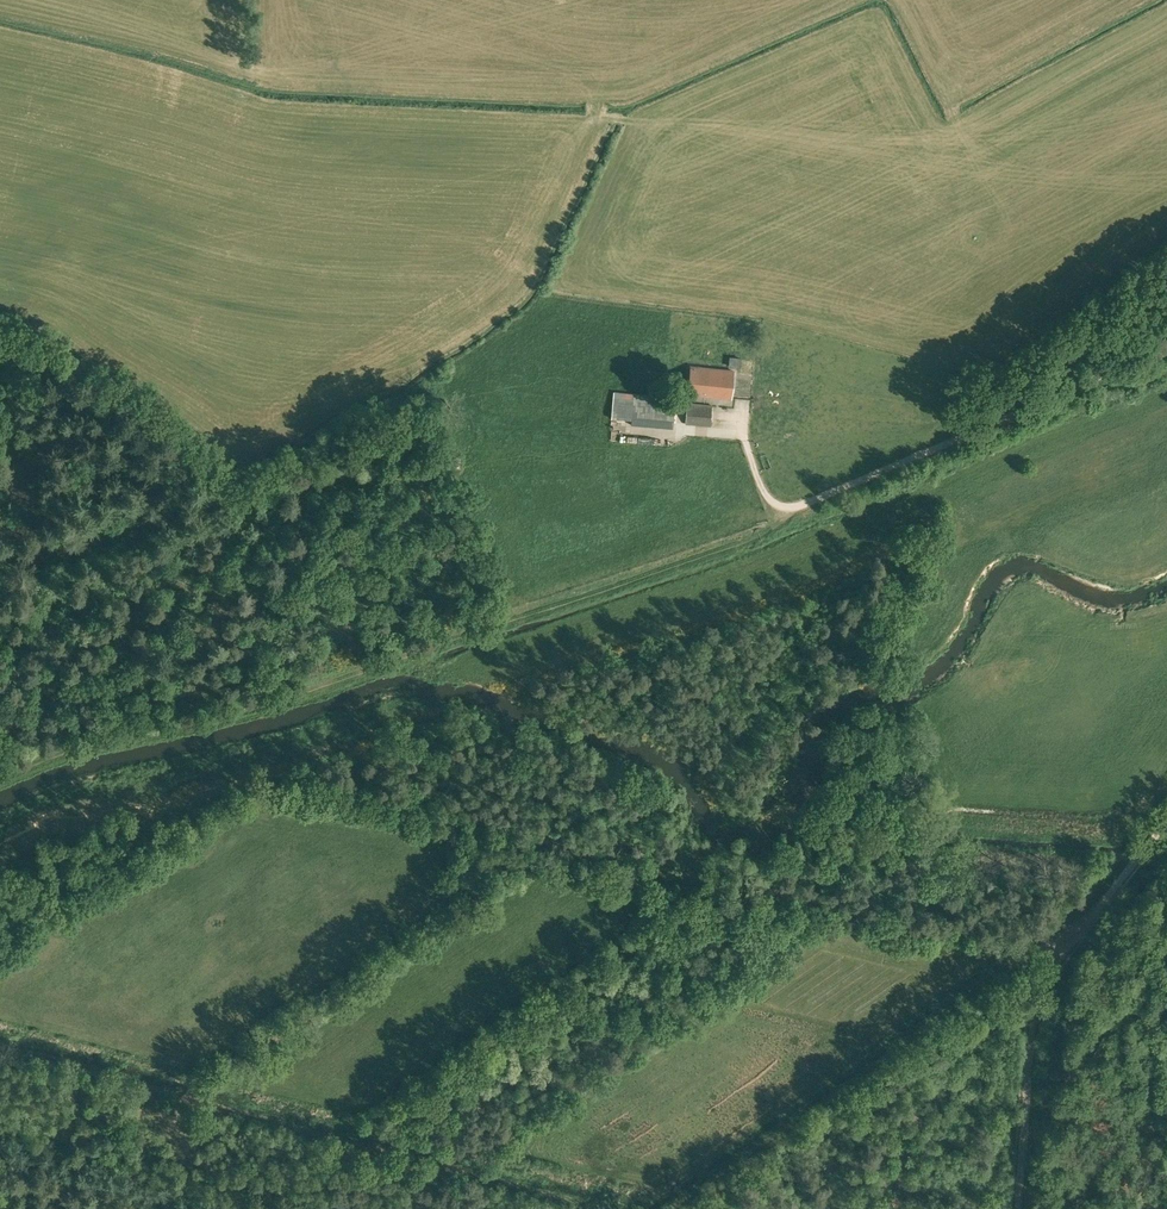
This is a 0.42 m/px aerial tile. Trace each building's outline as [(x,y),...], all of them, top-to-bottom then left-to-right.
[(659,352),(658,362),(671,364),(672,353),(659,352)] [(731,398),(734,371),(690,366),(688,393),(731,398)] [(644,426),(672,428),(675,405),(646,403),(644,426)] [(713,406),(687,403),(685,423),(711,426),(713,406)]
